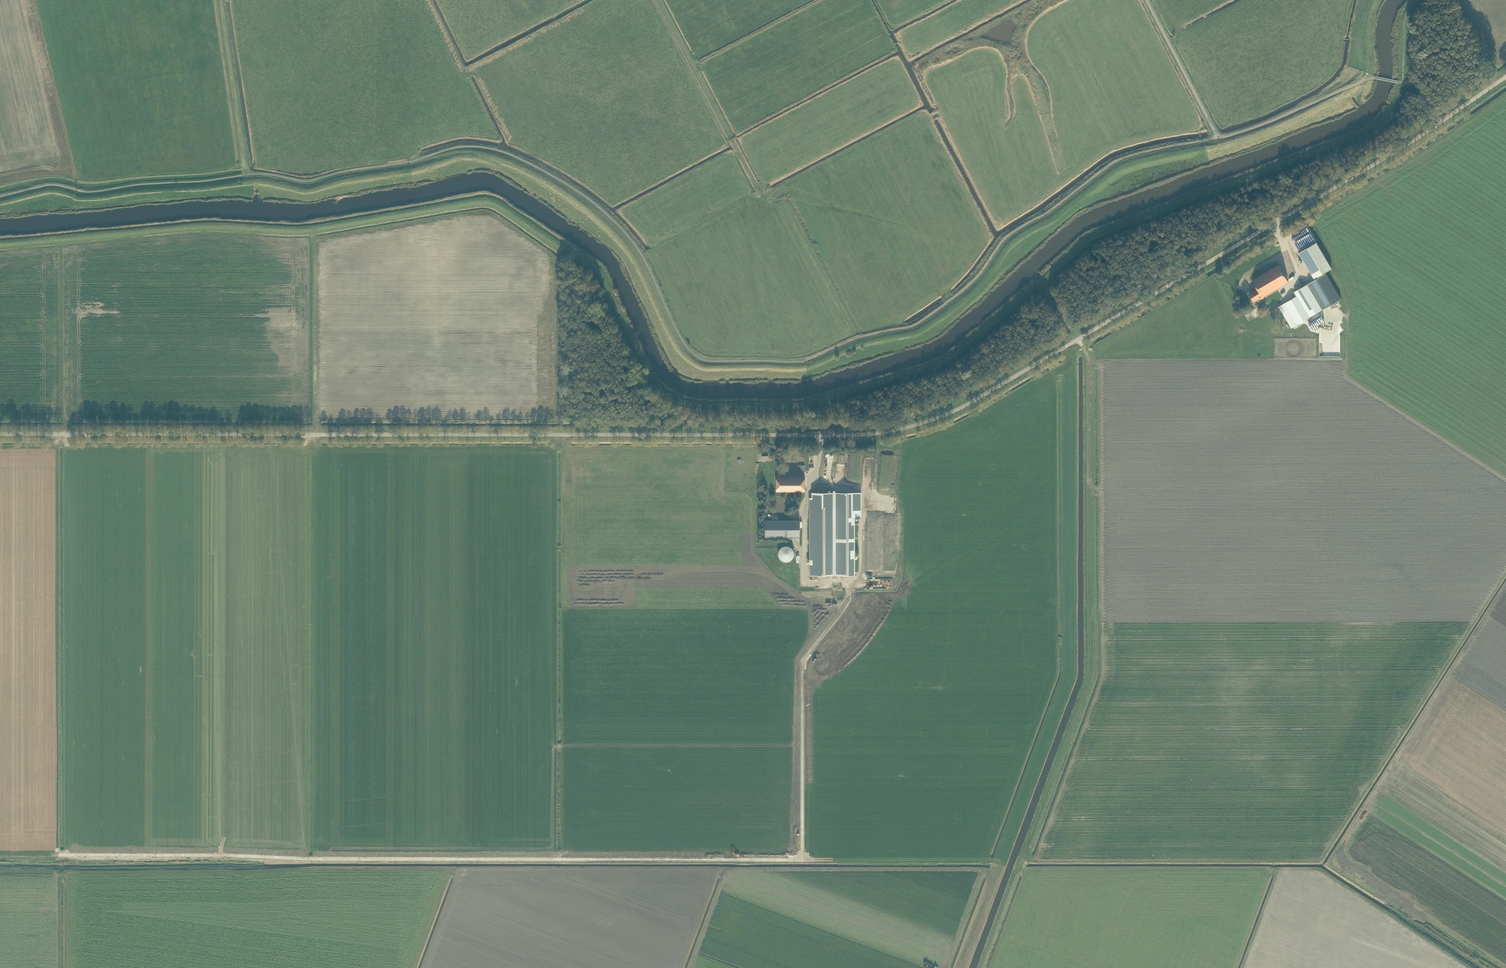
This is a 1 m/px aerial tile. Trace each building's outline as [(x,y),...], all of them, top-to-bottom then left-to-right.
[(1298,253),(1314,279),(1332,268),(1316,242),(1298,253)] [(1249,294),(1254,302),(1262,297),(1262,298),(1288,282),(1279,265),(1252,280),(1258,289),(1249,294)] [(1340,299),(1325,273),(1308,284),(1323,309),(1340,299)] [(1297,296),(1279,307),(1292,328),(1323,309),(1308,284),(1295,292),(1297,296)] [(831,477),(834,453),(826,452),(823,476),(831,477)] [(843,479),(845,453),(837,453),(835,478),(843,479)] [(777,492),(805,492),(805,476),(777,477),(777,492)] [(854,575),(854,493),(814,493),(814,576),(854,575)] [(878,572),(878,512),(867,511),(867,572),(878,572)] [(895,512),(883,512),(883,572),(895,572),(895,512)] [(800,536),(800,520),(765,520),(765,537),(800,536)] [(790,547),(789,546),(788,546),(786,546),(785,546),(784,546),(782,547),(781,548),(780,549),(780,550),(779,551),(779,552),(779,554),(779,555),(779,556),(780,557),(781,558),(782,559),(783,560),(784,561),(785,561),(787,561),(788,561),(789,561),(790,560),(792,559),(792,558),(793,557),(794,556),(794,555),(794,553),(794,552),(794,551),(793,549),(792,548),(791,547),(790,547)]
